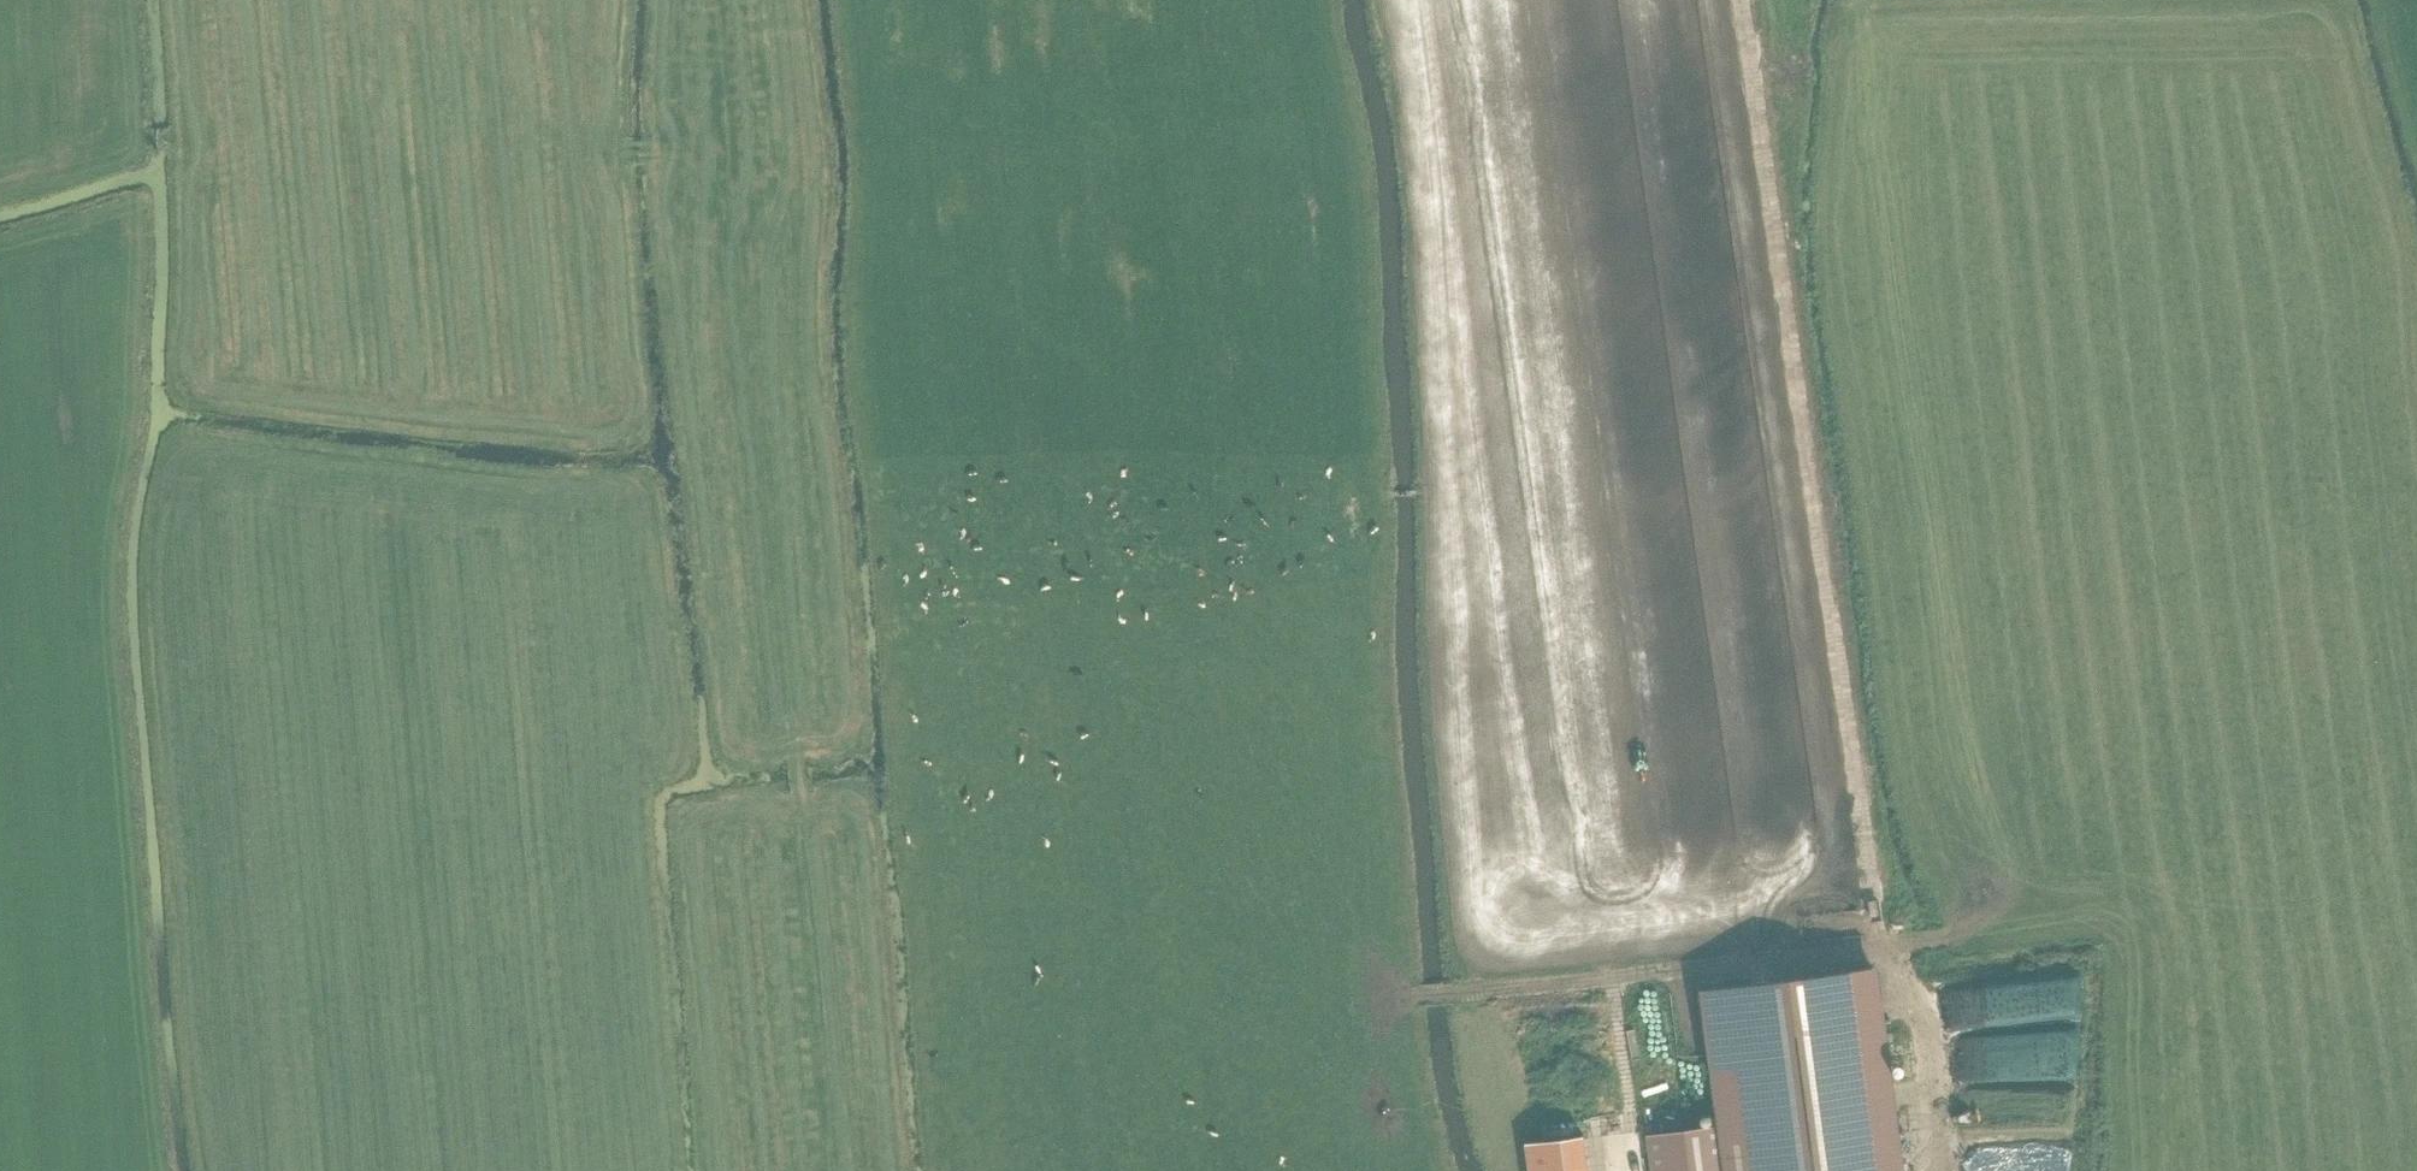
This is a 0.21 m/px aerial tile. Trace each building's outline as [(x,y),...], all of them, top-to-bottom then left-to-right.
[(1702,987),(1720,1127),(1726,1170),(1898,1170),(1873,967),(1702,987)] [(1651,1170),(1726,1170),(1720,1127),(1646,1137),(1651,1170)] [(1525,1142),(1529,1170),(1587,1170),(1583,1135),(1525,1142)]
